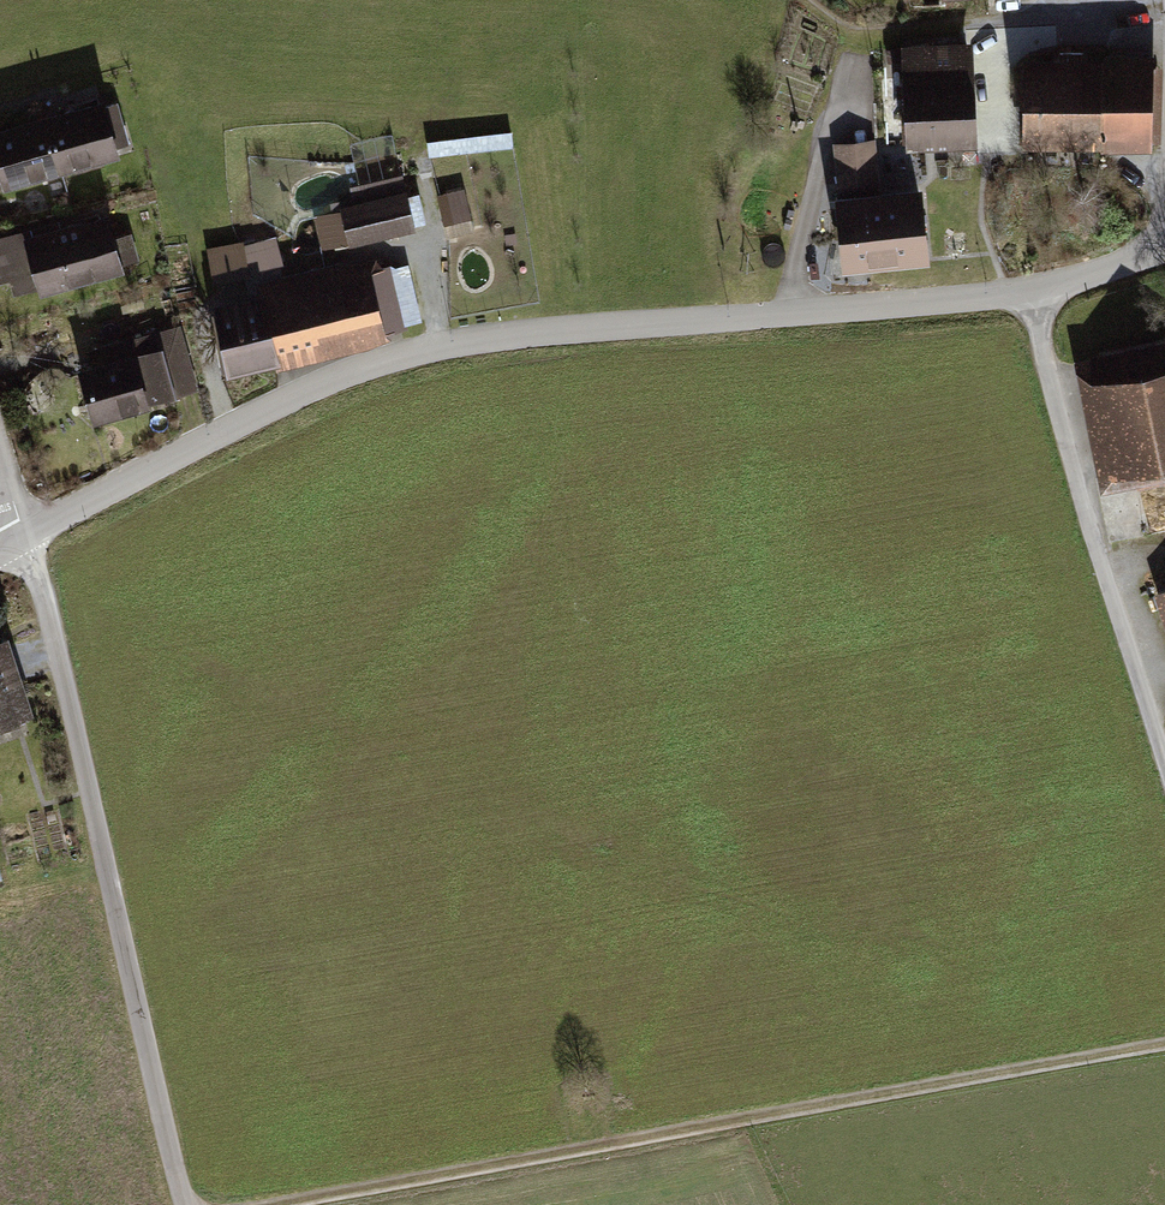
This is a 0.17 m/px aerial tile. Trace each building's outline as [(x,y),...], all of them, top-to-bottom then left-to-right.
[(909,83),(911,139),(971,136),(969,79),(967,79),(966,44),(930,45),(930,46),(906,47),(907,83),(909,83)] [(1029,101),(1030,137),(1150,137),(1152,65),(1082,65),(1082,53),(1060,53),(1060,65),(1030,65),(1029,101)] [(877,85),(902,85),(901,61),(877,61),(877,85)] [(100,104),(47,119),(60,165),(113,150),(106,127),(119,124),(114,104),(101,107),(100,104)] [(7,180),(60,165),(47,119),(0,132),(0,167),(3,166),(7,180)] [(463,192),(443,197),(447,215),(467,210),(463,192)] [(319,217),(326,244),(413,223),(406,196),(319,217)] [(920,201),(840,208),(844,254),(869,252),(870,261),(924,256),(923,247),(924,247),(920,201)] [(0,239),(0,271),(2,277),(38,267),(44,286),(118,265),(104,219),(33,239),(30,230),(0,239)] [(240,242),(210,248),(215,278),(245,272),(240,242)] [(274,242),(240,242),(245,272),(279,262),(274,242)] [(220,309),(229,365),(401,324),(389,270),(343,280),(340,268),(312,274),(315,287),(263,299),(262,293),(255,295),(256,300),(220,309)] [(99,366),(83,370),(96,414),(144,401),(145,402),(173,393),(165,362),(186,356),(178,327),(95,350),(99,366)] [(165,362),(173,393),(195,387),(186,356),(165,362)] [(1098,384),(1116,469),(1141,464),(1145,481),(1164,477),(1164,370),(1098,384)] [(0,643),(0,719),(25,711),(2,643),(0,643)]
